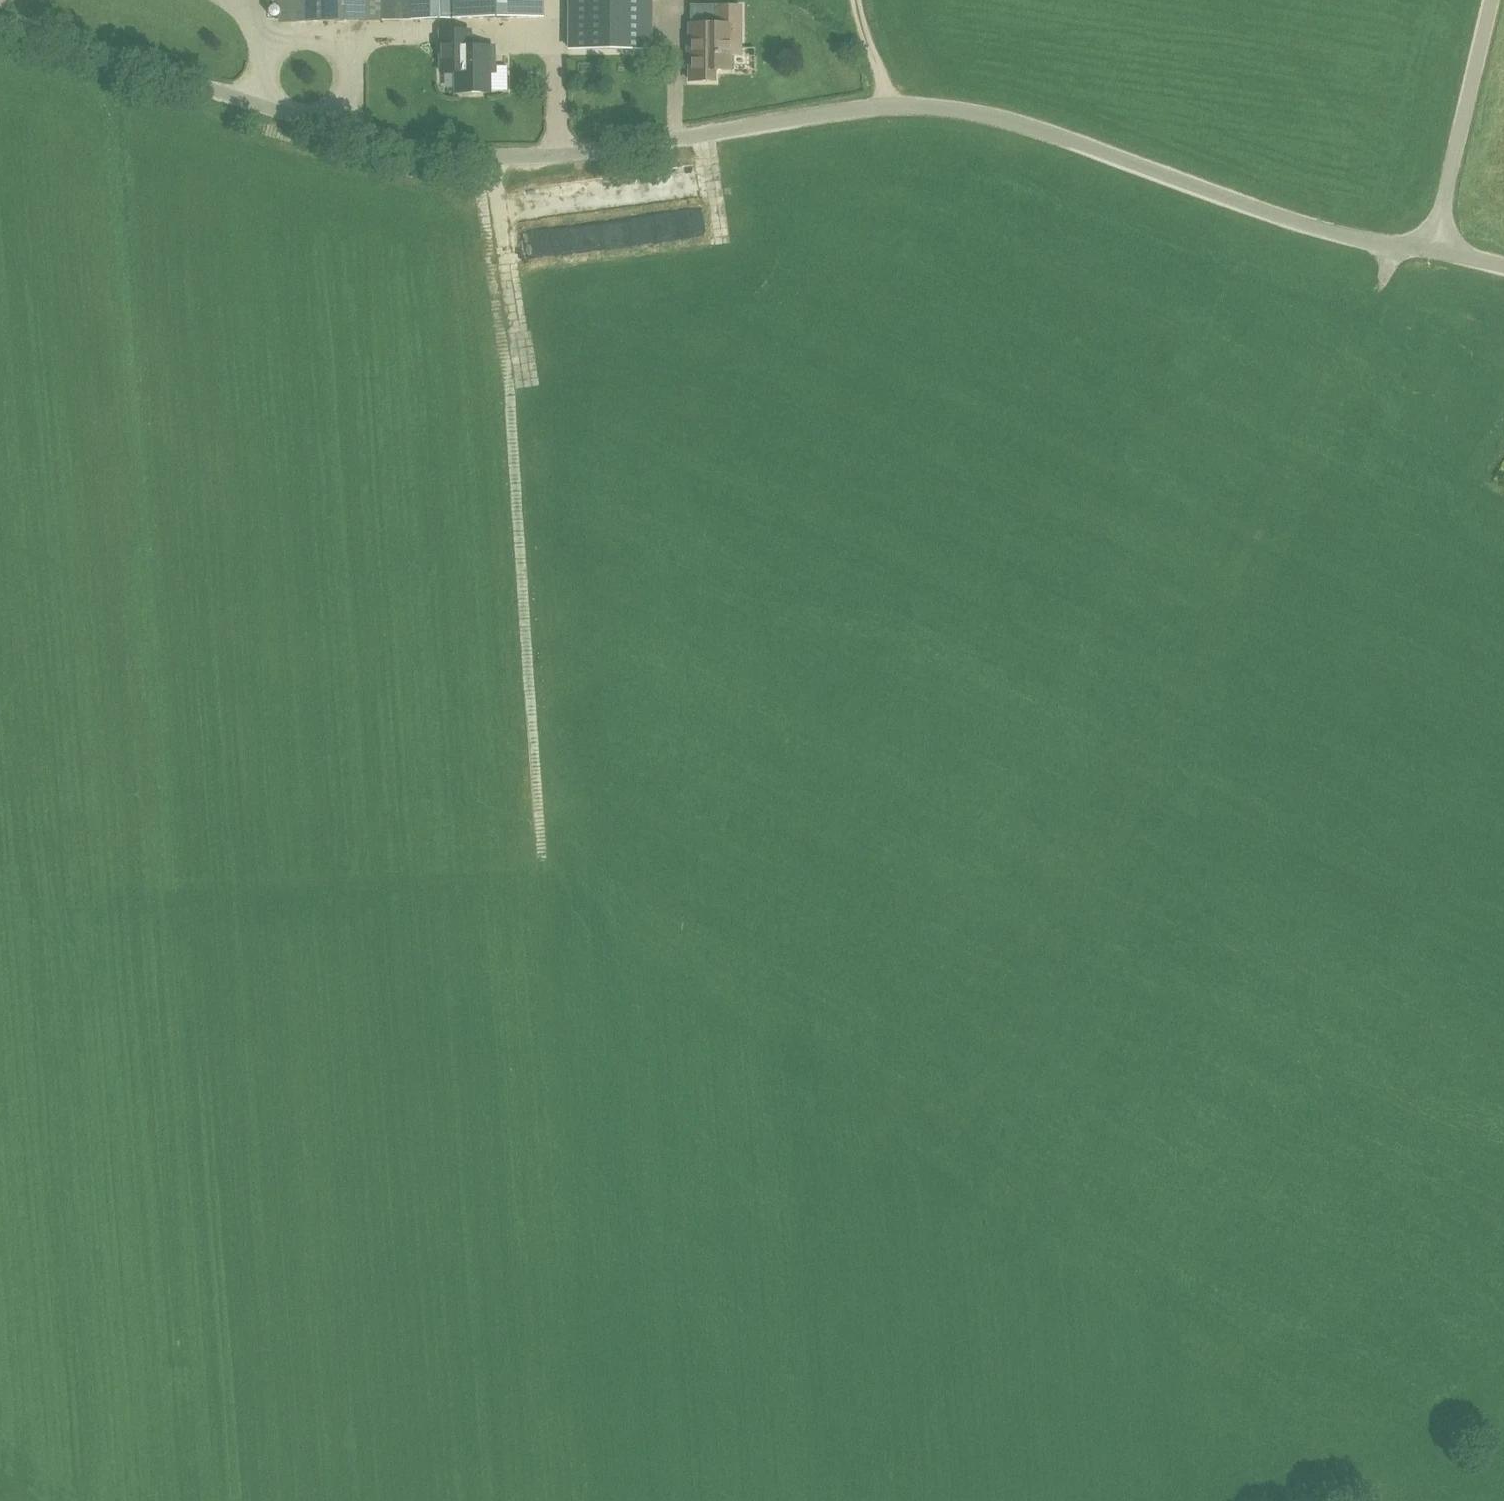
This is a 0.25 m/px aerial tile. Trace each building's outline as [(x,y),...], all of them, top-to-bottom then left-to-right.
[(282,22),(385,21),(385,0),(282,0),(282,22)] [(398,21),(481,20),(481,0),(398,0),(398,21)] [(650,0),(570,0),(570,49),(650,49),(650,0)] [(731,54),(738,54),(738,52),(741,52),(741,6),(717,6),(717,24),(691,24),(691,81),(715,81),(715,70),(731,70),(731,54)] [(492,93),(492,91),(491,91),(490,67),(495,67),(495,47),(472,47),(472,31),(442,31),(442,72),(456,72),(457,93),(492,93)]
